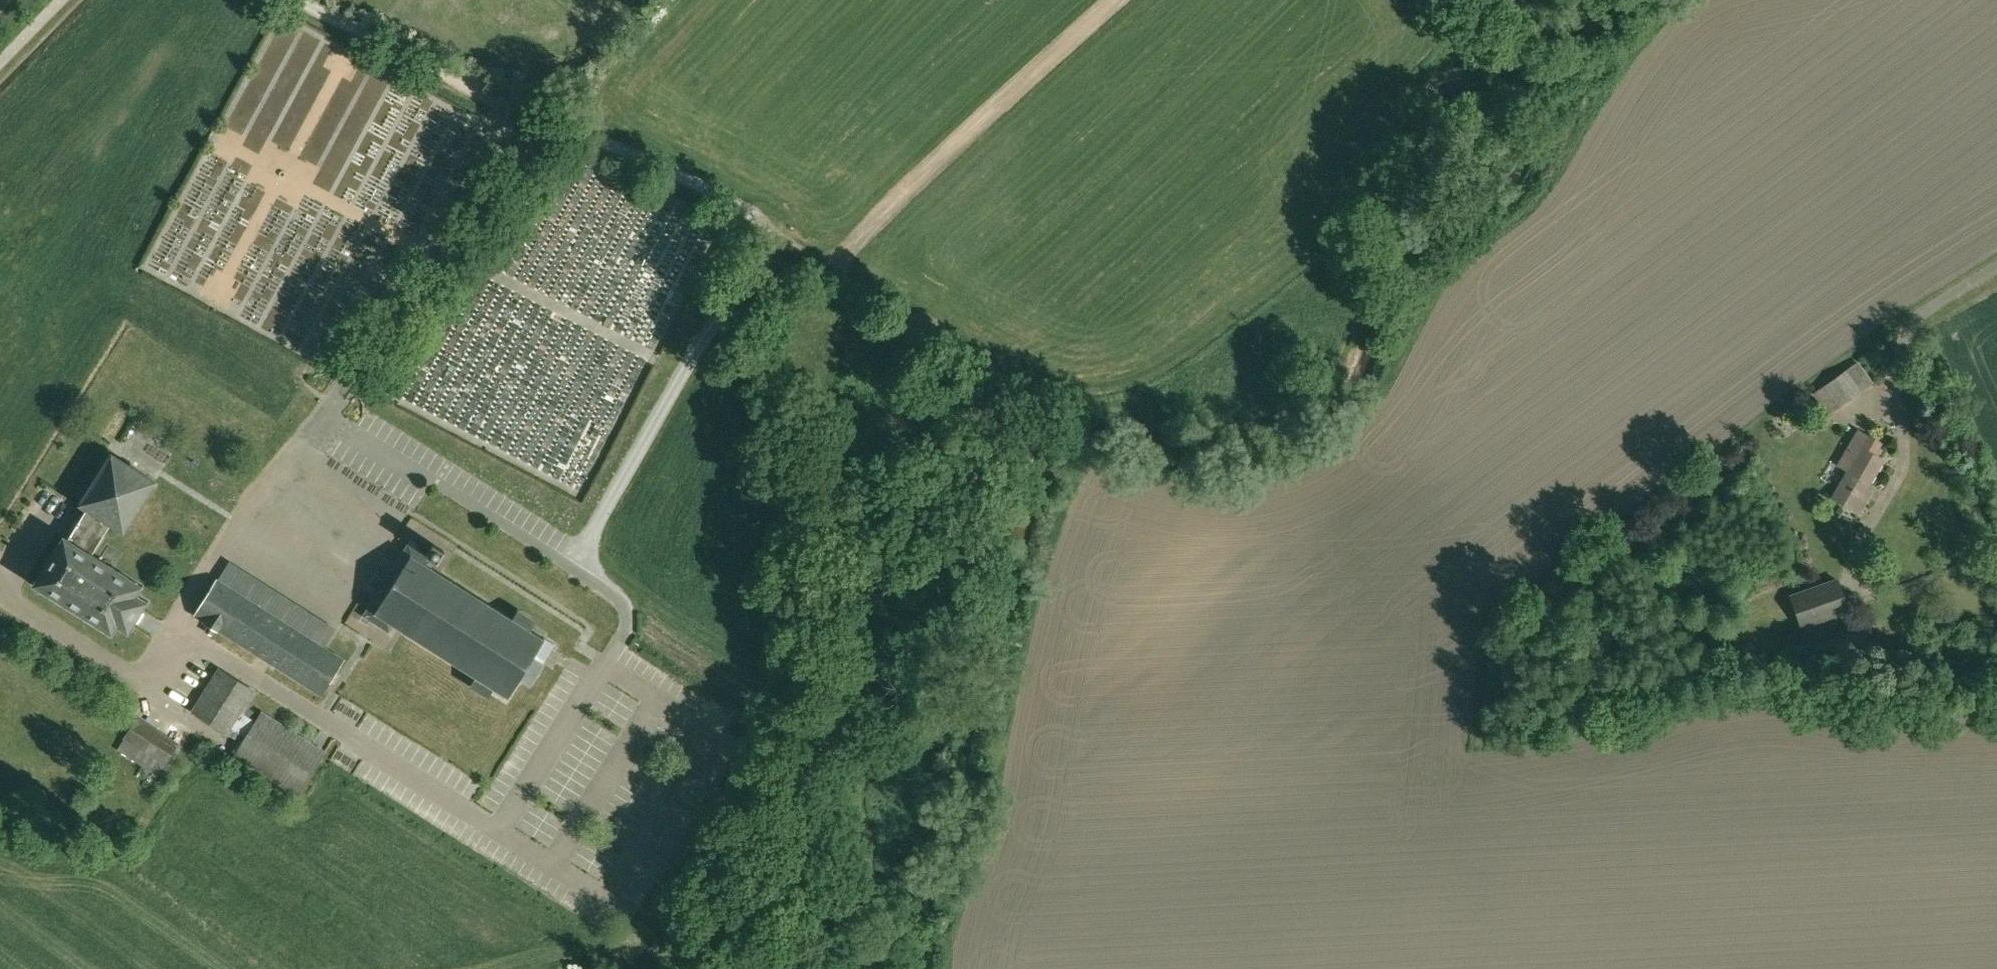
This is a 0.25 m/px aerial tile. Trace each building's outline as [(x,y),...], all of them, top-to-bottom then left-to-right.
[(1812,394),(1828,415),(1874,382),(1859,361),(1812,394)] [(1883,460),(1873,455),(1879,443),(1858,431),(1842,461),(1852,467),(1834,500),(1860,514),(1869,498),(1864,495),(1883,460)] [(80,504),(86,508),(68,538),(64,535),(33,584),(112,634),(117,626),(129,633),(148,601),(137,595),(143,585),(93,554),(112,525),(123,532),(155,482),(112,454),(80,504)] [(369,585),(379,591),(362,616),(389,634),(394,626),(476,678),(470,686),(488,698),(494,689),(508,699),(520,680),(531,687),(545,665),(534,658),(545,640),(530,630),(537,620),(518,608),(512,618),(431,568),(435,561),(438,563),(446,551),(434,544),(427,555),(409,543),(393,568),(383,562),(369,585)] [(194,615),(321,695),(343,660),(217,580),(194,615)] [(1790,597),(1801,627),(1847,611),(1837,580),(1790,597)] [(1860,631),(1819,644),(1827,671),(1868,658),(1860,631)] [(261,712),(256,721),(242,713),(256,691),(219,668),(193,711),(229,734),(232,729),(245,738),(235,754),(299,794),(325,752),(261,712)] [(125,739),(166,764),(178,744),(137,719),(125,739)]
